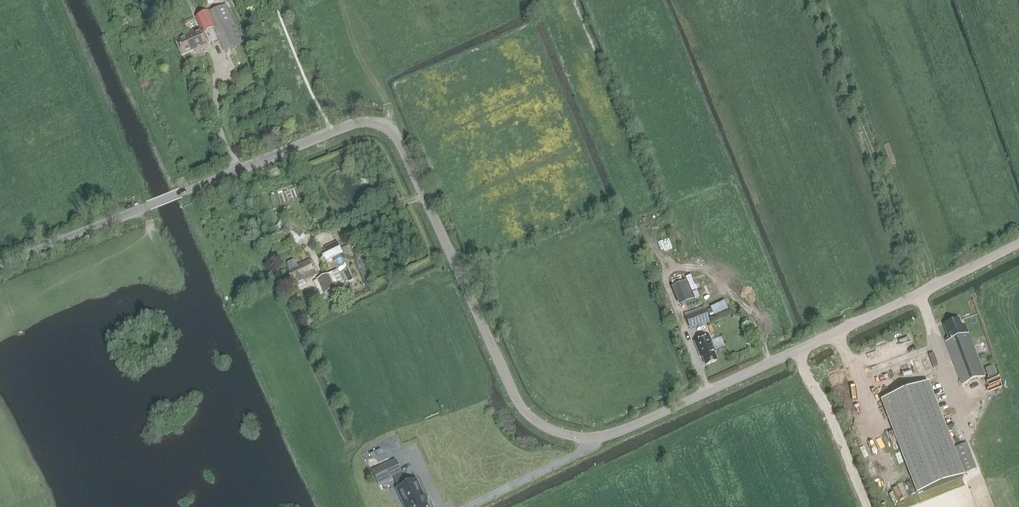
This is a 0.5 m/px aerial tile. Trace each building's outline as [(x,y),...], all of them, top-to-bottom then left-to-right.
[(193,53),(210,45),(204,32),(213,27),(224,50),(242,42),(224,4),(195,17),(200,28),(185,35),(186,36),(175,41),(183,56),(192,52),(193,53)] [(288,197),(296,196),(295,187),(287,188),(288,197)] [(296,224),(292,229),(303,237),(307,232),(296,224)] [(320,253),(324,261),(342,253),(337,242),(324,248),(325,250),(320,253)] [(287,266),(289,269),(287,270),(292,281),(295,279),(298,286),(305,283),(305,280),(317,274),(310,259),(296,265),(295,262),(293,261),(288,263),(287,266)] [(337,270),(317,280),(329,307),(341,301),(342,303),(351,299),(337,270)] [(686,281),(671,287),(679,306),(694,300),(686,281)] [(719,314),(732,308),(728,300),(715,306),(719,314)] [(317,305),(320,312),(328,308),(325,302),(317,305)] [(689,329),(707,323),(709,322),(703,308),(684,315),(689,329)] [(966,325),(962,327),(958,319),(943,325),(948,338),(944,340),(961,386),(985,377),(966,325)] [(702,357),(705,366),(717,361),(713,353),(715,352),(709,336),(694,342),(700,358),(702,357)] [(999,366),(990,368),(992,375),(1001,373),(999,366)] [(964,476),(940,414),(928,382),(880,401),(916,494),(964,476)] [(961,446),(955,448),(965,473),(976,469),(974,463),(969,465),(961,446)] [(395,462),(373,472),(379,487),(392,481),(396,490),(395,491),(402,506),(426,506),(424,504),(425,503),(423,498),(422,498),(414,482),(405,486),(400,476),(400,475),(395,462)] [(876,482),(881,496),(887,494),(882,480),(876,482)]
